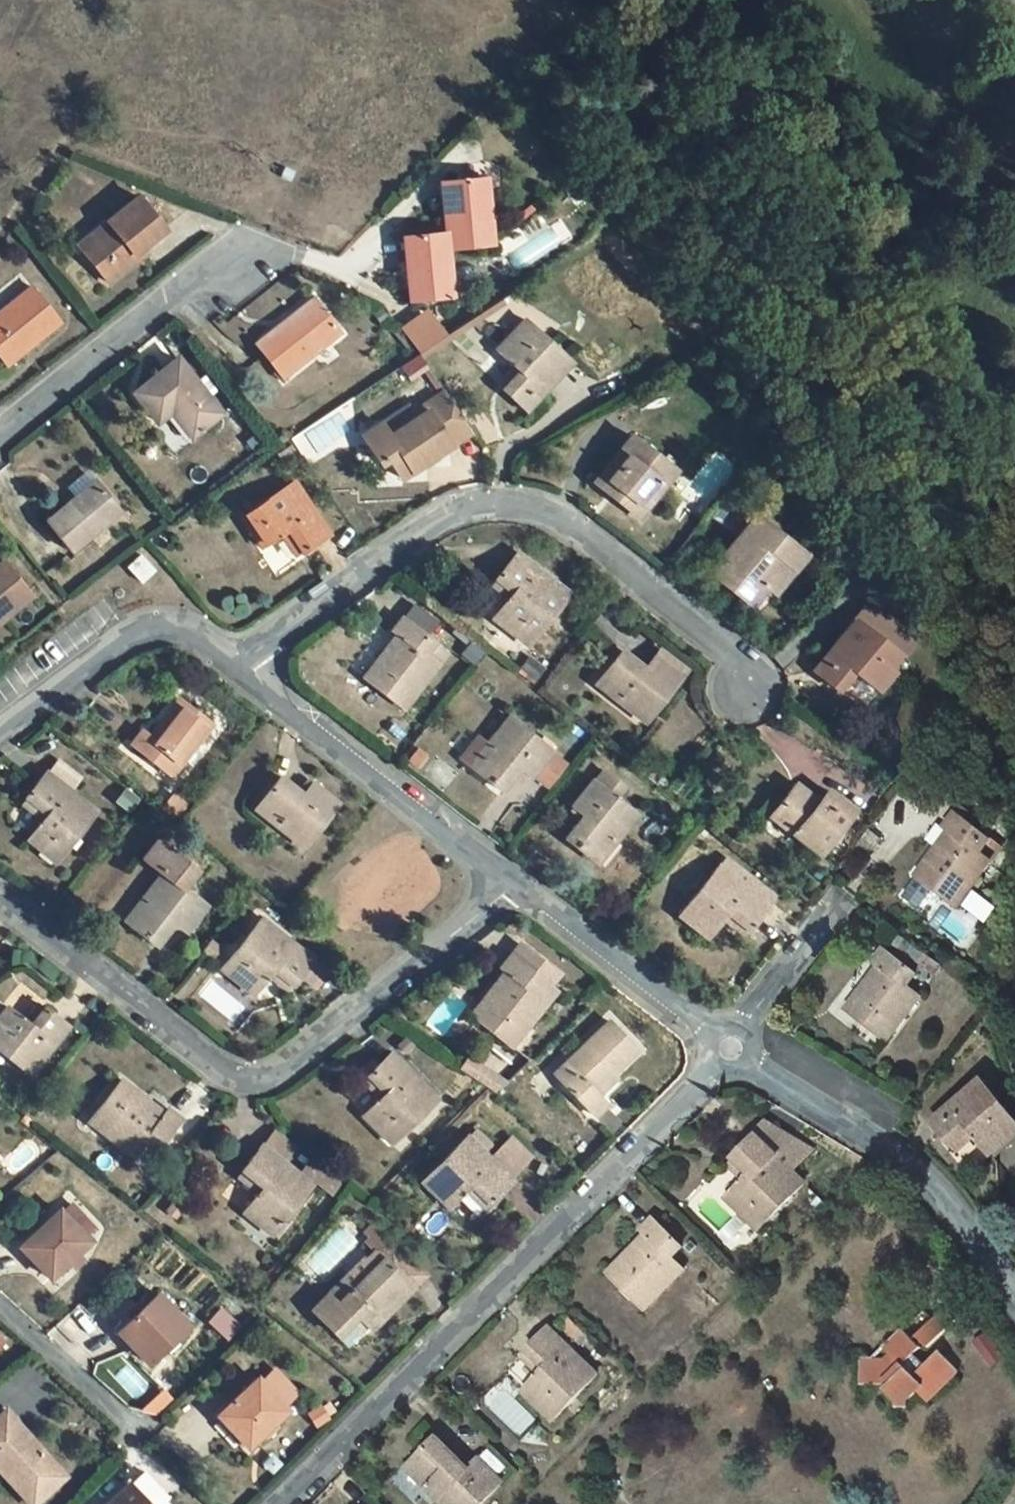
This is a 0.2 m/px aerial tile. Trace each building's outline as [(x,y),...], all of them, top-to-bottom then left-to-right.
[(449,204),(444,204),(447,232),(403,237),(410,302),(453,297),(449,250),(494,245),(487,177),(447,181),(449,204)] [(440,182),(444,204),(449,204),(447,181),(440,182)] [(112,228),(84,251),(110,283),(140,258),(135,253),(142,247),(164,229),(138,197),(108,222),(112,228)] [(79,245),(84,251),(112,228),(108,222),(79,245)] [(146,253),(142,247),(135,253),(140,258),(146,253)] [(32,287),(0,313),(0,356),(7,365),(60,322),(32,287)] [(340,331),(314,298),(255,345),(282,378),(340,331)] [(518,369),(501,389),(525,410),(570,362),(524,319),(495,349),(513,365),(518,369)] [(178,359),(135,393),(158,422),(172,411),(193,437),(222,414),(178,359)] [(495,383),(501,389),(518,369),(513,365),(495,383)] [(388,460),(401,478),(470,432),(444,391),(411,414),(410,414),(414,420),(389,437),(385,431),(381,425),(380,424),(362,436),(381,464),(388,460)] [(385,431),(389,437),(414,420),(410,414),(411,414),(407,408),(381,425),(385,431)] [(632,435),(601,474),(619,489),(612,497),(630,512),(657,479),(665,485),(677,470),(632,435)] [(319,446),(313,437),(301,446),(307,454),(319,446)] [(291,444),(287,447),(297,459),(300,458),(291,444)] [(287,467),(297,459),(287,447),(278,454),(287,467)] [(75,496),(67,503),(70,507),(97,482),(86,470),(67,487),(75,496)] [(594,483),(612,497),(619,489),(601,474),(594,483)] [(638,518),(665,485),(657,479),(630,512),(638,518)] [(70,507),(67,503),(46,522),(72,552),(121,511),(97,482),(70,507)] [(261,547),(282,534),(288,529),(304,553),(330,534),(294,482),(241,517),(261,547)] [(733,580),(728,588),(752,607),(767,587),(786,564),(794,570),(806,554),(755,514),(714,566),(733,580)] [(297,556),(304,553),(288,529),(282,534),(297,556)] [(513,594),(509,599),(494,619),(528,646),(569,594),(516,553),(495,579),(513,594)] [(154,570),(141,556),(128,568),(142,582),(154,570)] [(30,596),(1,561),(0,562),(0,621),(30,596)] [(775,593),(794,570),(786,564),(767,587),(775,593)] [(709,573),(728,588),(733,580),(714,566),(709,573)] [(491,585),(509,599),(513,594),(495,579),(491,585)] [(392,630),(397,634),(403,639),(395,649),(389,645),(364,677),(404,709),(448,653),(402,617),(392,630)] [(853,671),(859,676),(879,691),(903,659),(854,620),(813,670),(838,690),(853,671)] [(397,634),(389,645),(395,649),(403,639),(397,634)] [(482,651),(466,639),(460,647),(475,660),(482,651)] [(624,695),(619,702),(646,722),(687,671),(668,658),(663,664),(654,658),(646,669),(622,651),(601,678),(624,695)] [(660,651),(654,658),(663,664),(668,658),(660,651)] [(544,669),(529,658),(521,668),(536,679),(544,669)] [(844,695),(859,676),(853,671),(838,690),(844,695)] [(597,684),(619,702),(624,695),(601,678),(597,684)] [(151,736),(145,732),(138,726),(127,740),(172,776),(213,724),(180,699),(161,723),(151,736)] [(480,738),(462,760),(475,771),(502,791),(520,768),(532,777),(533,776),(552,752),(508,717),(488,744),(480,738)] [(155,719),(145,732),(151,736),(161,723),(155,719)] [(552,752),(533,776),(548,787),(567,763),(552,752)] [(60,760),(50,774),(70,790),(80,776),(60,760)] [(609,837),(615,842),(636,815),(617,800),(609,794),(617,783),(601,770),(573,805),(585,814),(567,839),(592,859),(609,837)] [(48,814),(43,821),(28,839),(57,862),(97,812),(70,790),(50,774),(46,772),(27,797),(48,814)] [(282,821),(277,826),(303,847),(339,804),(313,783),(303,795),(280,776),(259,803),(282,821)] [(625,788),(617,783),(609,794),(617,800),(625,788)] [(797,829),(794,833),(820,854),(854,811),(828,790),(818,801),(796,784),(774,811),(797,829)] [(187,806),(174,795),(163,809),(177,819),(187,806)] [(22,804),(43,821),(48,814),(27,797),(22,804)] [(255,808),(277,826),(282,821),(259,803),(255,808)] [(771,816),(794,833),(797,829),(774,811),(771,816)] [(983,856),(992,843),(956,815),(945,829),(950,832),(955,836),(941,855),(935,851),(916,876),(958,908),(993,863),(983,856)] [(950,832),(935,851),(941,855),(955,836),(950,832)] [(598,864),(615,842),(609,837),(592,859),(598,864)] [(151,898),(131,924),(157,945),(175,923),(187,933),(208,906),(184,888),(197,871),(159,840),(144,858),(163,873),(146,895),(151,898)] [(1003,850),(992,843),(983,856),(993,863),(1003,850)] [(730,885),(736,877),(719,864),(679,916),(707,938),(722,919),(727,913),(749,930),(763,911),(762,911),(769,903),(747,886),(741,894),(730,885)] [(747,886),(736,877),(730,885),(741,894),(747,886)] [(125,920),(131,924),(151,898),(146,895),(125,920)] [(744,936),(749,930),(727,913),(722,919),(744,936)] [(253,995),(269,976),(275,970),(293,985),(314,960),(262,919),(221,969),(253,995)] [(926,955),(900,937),(894,946),(918,964),(926,955)] [(492,989),(470,1015),(513,1048),(557,990),(550,985),(558,974),(519,943),(510,954),(500,967),(505,970),(511,975),(498,994),(492,989)] [(222,957),(212,949),(207,955),(217,963),(222,957)] [(872,988),(867,985),(847,1010),(887,1041),(921,999),(908,988),(917,976),(884,950),(874,962),(881,967),(885,970),(872,988)] [(881,967),(867,985),(872,988),(885,970),(881,967)] [(289,992),(293,985),(275,970),(269,976),(289,992)] [(505,970),(492,989),(498,994),(511,975),(505,970)] [(930,988),(917,976),(908,988),(921,999),(930,988)] [(38,1003),(25,1021),(31,1025),(45,1008),(38,1003)] [(31,1075),(69,1027),(45,1008),(31,1025),(25,1021),(8,1007),(0,1017),(0,1051),(31,1075)] [(574,1075),(564,1084),(595,1116),(607,1104),(600,1097),(595,1091),(614,1073),(637,1049),(609,1021),(564,1064),(574,1075)] [(385,1094),(380,1099),(363,1114),(392,1144),(438,1099),(392,1053),(368,1076),(385,1094)] [(471,1061),(463,1071),(480,1082),(496,1092),(506,1083),(487,1071),(471,1061)] [(554,1074),(564,1084),(574,1075),(564,1064),(554,1074)] [(619,1078),(614,1073),(595,1091),(600,1097),(619,1078)] [(362,1082),(380,1099),(385,1094),(368,1076),(362,1082)] [(169,1112),(166,1115),(161,1121),(143,1107),(147,1101),(121,1080),(89,1122),(133,1157),(144,1143),(155,1152),(180,1120),(169,1112)] [(976,1137),(991,1156),(1014,1136),(1014,1120),(984,1081),(933,1123),(952,1146),(970,1131),(976,1137)] [(166,1115),(147,1101),(143,1107),(161,1121),(166,1115)] [(744,1144),(747,1147),(758,1136),(772,1151),(788,1136),(766,1122),(744,1144)] [(273,1131),(262,1145),(284,1162),(294,1148),(273,1131)] [(470,1184),(489,1204),(512,1181),(509,1178),(531,1156),(512,1137),(490,1159),(481,1150),(488,1143),(476,1131),(469,1138),(468,1137),(423,1183),(447,1207),(463,1190),(470,1184)] [(958,1153),(976,1137),(970,1131),(952,1146),(958,1153)] [(747,1147),(734,1161),(750,1176),(745,1182),(727,1200),(758,1231),(805,1184),(793,1172),(814,1152),(788,1136),(772,1151),(758,1136),(747,1147)] [(262,1145),(243,1170),(264,1186),(259,1193),(243,1212),(274,1236),(316,1182),(332,1194),(340,1183),(311,1161),(300,1175),(284,1162),(262,1145)] [(729,1166),(745,1182),(750,1176),(734,1161),(729,1166)] [(238,1177),(259,1193),(264,1186),(243,1170),(238,1177)] [(483,1210),(489,1204),(470,1184),(463,1190),(483,1210)] [(57,1273),(76,1255),(90,1242),(59,1209),(19,1246),(50,1279),(57,1273)] [(637,1257),(631,1251),(608,1274),(645,1310),(684,1271),(672,1259),(683,1247),(654,1220),(643,1231),(646,1235),(653,1241),(637,1257)] [(364,1242),(374,1250),(378,1246),(383,1250),(390,1242),(369,1227),(363,1233),(368,1238),(364,1242)] [(637,1257),(653,1241),(646,1235),(631,1251),(637,1257)] [(414,1288),(425,1276),(390,1242),(383,1250),(378,1246),(374,1250),(378,1254),(379,1253),(414,1288)] [(338,1335),(352,1321),(350,1319),(356,1313),(366,1323),(373,1331),(414,1288),(379,1253),(378,1254),(368,1265),(373,1270),(352,1291),(347,1286),(341,1280),(312,1310),(338,1335)] [(81,1260),(76,1255),(57,1273),(62,1278),(81,1260)] [(368,1265),(347,1286),(352,1291),(373,1270),(368,1265)] [(767,1286),(761,1277),(752,1285),(759,1293),(767,1286)] [(156,1358),(175,1340),(189,1326),(158,1294),(118,1332),(149,1364),(156,1358)] [(904,1332),(902,1330),(884,1348),(890,1354),(884,1360),(863,1359),(861,1384),(891,1385),(886,1390),(897,1401),(897,1409),(910,1409),(910,1403),(919,1392),(930,1404),(942,1391),(938,1386),(956,1367),(941,1352),(926,1367),(922,1371),(911,1360),(915,1355),(921,1349),(920,1347),(924,1343),(929,1348),(957,1321),(946,1309),(934,1322),(913,1341),(904,1332)] [(360,1329),(366,1323),(356,1313),(350,1319),(352,1321),(360,1329)] [(546,1369),(540,1375),(522,1393),(552,1422),(598,1376),(551,1329),(527,1352),(546,1369)] [(987,1334),(974,1342),(981,1352),(992,1368),(1005,1358),(987,1334)] [(179,1344),(175,1340),(156,1358),(160,1362),(179,1344)] [(522,1357),(540,1375),(546,1369),(527,1352),(522,1357)] [(926,1367),(915,1355),(911,1360),(922,1371),(926,1367)] [(961,1372),(956,1367),(938,1386),(942,1391),(961,1372)] [(255,1442),(275,1423),(288,1410),(283,1405),(296,1393),(275,1372),(262,1383),(257,1378),(217,1415),(248,1448),(255,1442)] [(0,1413),(0,1472),(8,1480),(24,1498),(58,1468),(42,1450),(4,1409),(0,1413)] [(279,1428),(275,1423),(255,1442),(259,1446),(279,1428)] [(427,1490),(441,1503),(482,1503),(503,1483),(479,1460),(469,1469),(437,1438),(412,1464),(432,1484),(427,1490)] [(406,1470),(427,1490),(432,1484),(412,1464),(406,1470)] [(29,1503),(36,1503),(66,1477),(58,1468),(24,1498),(29,1503)] [(143,1476),(131,1487),(127,1483),(104,1503),(168,1503),(143,1476)]
